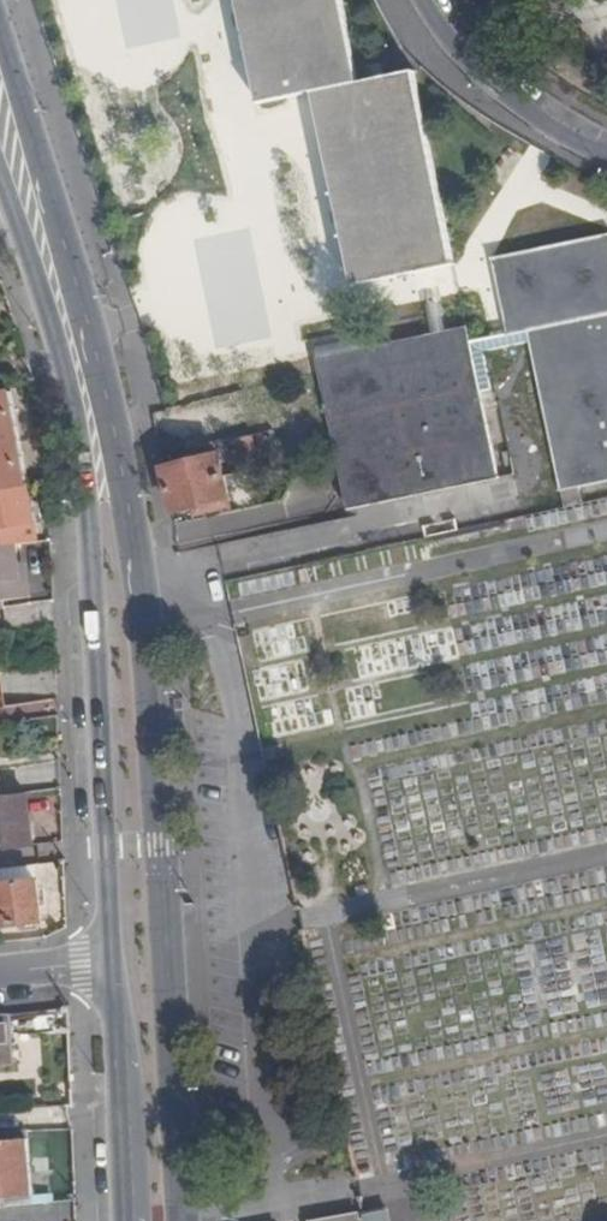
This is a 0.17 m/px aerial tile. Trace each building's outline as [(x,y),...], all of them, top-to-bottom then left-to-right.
[(458,260),(417,69),(362,81),(343,0),(230,0),(248,81),(253,80),(259,103),(315,90),(334,174),(325,176),(346,262),(350,261),(355,283),(458,260)] [(606,350),(606,234),(498,258),(513,335),(513,337),(531,333),(534,343),(539,367),(548,364),(606,350)] [(442,309),(433,311),(438,332),(447,330),(442,309)] [(321,358),(324,370),(349,363),(360,409),(481,380),(473,344),(469,325),(447,330),(438,332),(342,353),(321,358)] [(513,335),(473,344),(481,380),(485,395),(496,392),(488,354),(534,343),(531,333),(513,337),(513,335)] [(340,344),(319,349),(321,358),(342,353),(340,344)] [(546,400),(606,386),(606,350),(548,364),(539,367),(546,400)] [(324,370),(349,484),(376,477),(368,443),(360,409),(349,363),(324,370)] [(368,443),(489,414),(485,395),(481,380),(360,409),(368,443)] [(546,400),(565,492),(606,483),(606,386),(546,400)] [(28,483),(11,393),(0,395),(0,489),(28,483)] [(376,477),(349,484),(354,507),(503,475),(489,414),(368,443),(376,477)] [(330,442),(310,431),(290,465),(309,476),(330,442)] [(247,437),(235,440),(239,451),(261,447),(257,434),(247,437)] [(223,480),(229,478),(224,455),(214,459),(211,451),(188,458),(189,464),(174,468),(174,471),(176,491),(223,480)] [(167,470),(177,511),(176,491),(174,471),(174,468),(167,470)] [(176,491),(177,511),(200,506),(202,514),(230,506),(223,480),(176,491)] [(38,542),(33,522),(35,521),(28,483),(0,489),(0,547),(19,545),(38,542)] [(19,545),(0,547),(0,605),(34,600),(32,579),(24,579),(19,545)] [(45,737),(43,716),(25,719),(27,739),(45,737)] [(27,792),(0,796),(0,848),(32,843),(27,792)] [(37,879),(0,884),(0,926),(42,921),(37,879)] [(0,1014),(0,1063),(1,1063),(0,1037),(10,1036),(9,1014),(0,1014)] [(12,1062),(10,1036),(0,1037),(1,1063),(12,1062)] [(35,1205),(35,1195),(29,1129),(0,1132),(0,1208),(35,1205)] [(59,1193),(35,1195),(35,1205),(60,1202),(59,1193)] [(363,1214),(364,1220),(388,1220),(385,1209),(363,1214)]
